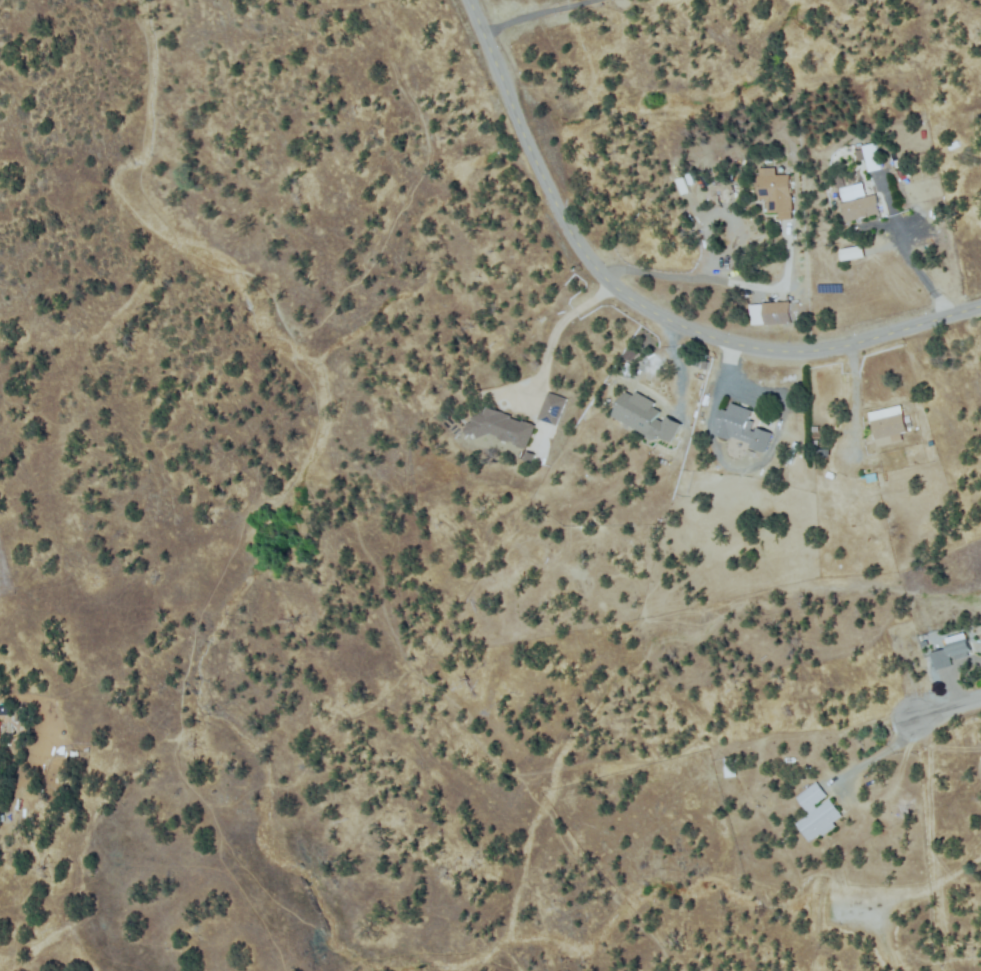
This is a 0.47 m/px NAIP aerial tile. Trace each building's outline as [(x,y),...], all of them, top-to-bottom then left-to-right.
[(950,151),(948,147),(958,141),(960,145),(950,151)] [(870,172),(865,148),(876,145),(881,169),(870,172)] [(776,170),(777,177),(789,176),(792,220),(780,220),(779,211),(769,212),(768,199),(761,199),(759,178),(766,178),(766,170),(776,170)] [(685,173),(691,172),(695,184),(689,186),(685,173)] [(834,173),(842,172),(845,186),(837,187),(834,173)] [(674,179),(683,176),(688,191),(679,194),(674,179)] [(701,179),(705,176),(709,183),(705,185),(701,179)] [(865,195),(844,200),(841,189),(862,184),(865,195)] [(876,196),(880,213),(847,221),(843,204),(876,196)] [(838,249),(860,245),(862,256),(839,260),(838,249)] [(788,304),(789,323),(751,325),(750,306),(788,304)] [(623,358),(629,347),(637,351),(630,362),(623,358)] [(699,368),(701,359),(708,360),(706,369),(699,368)] [(633,390),(653,402),(651,407),(659,412),(655,419),(660,422),(664,415),(678,423),(668,441),(653,433),(651,438),(609,414),(622,390),(630,395),(633,390)] [(555,424),(539,419),(547,394),(563,399),(555,424)] [(733,405),(753,413),(748,426),(770,435),(765,450),(715,431),(723,410),(730,413),(733,405)] [(484,409),(534,424),(527,447),(470,430),(474,415),(482,417),(484,409)] [(894,442),(879,447),(872,422),(901,414),(906,432),(892,435),(894,442)] [(968,656),(957,659),(956,656),(952,657),(947,641),(967,635),(971,651),(967,652),(968,656)] [(936,670),(932,655),(947,651),(951,666),(936,670)] [(724,758),(734,757),(736,776),(726,777),(724,758)] [(814,805),(818,810),(830,801),(843,818),(834,825),(836,828),(826,836),(824,833),(813,842),(799,823),(811,814),(799,797),(816,783),(826,796),(814,805)]
